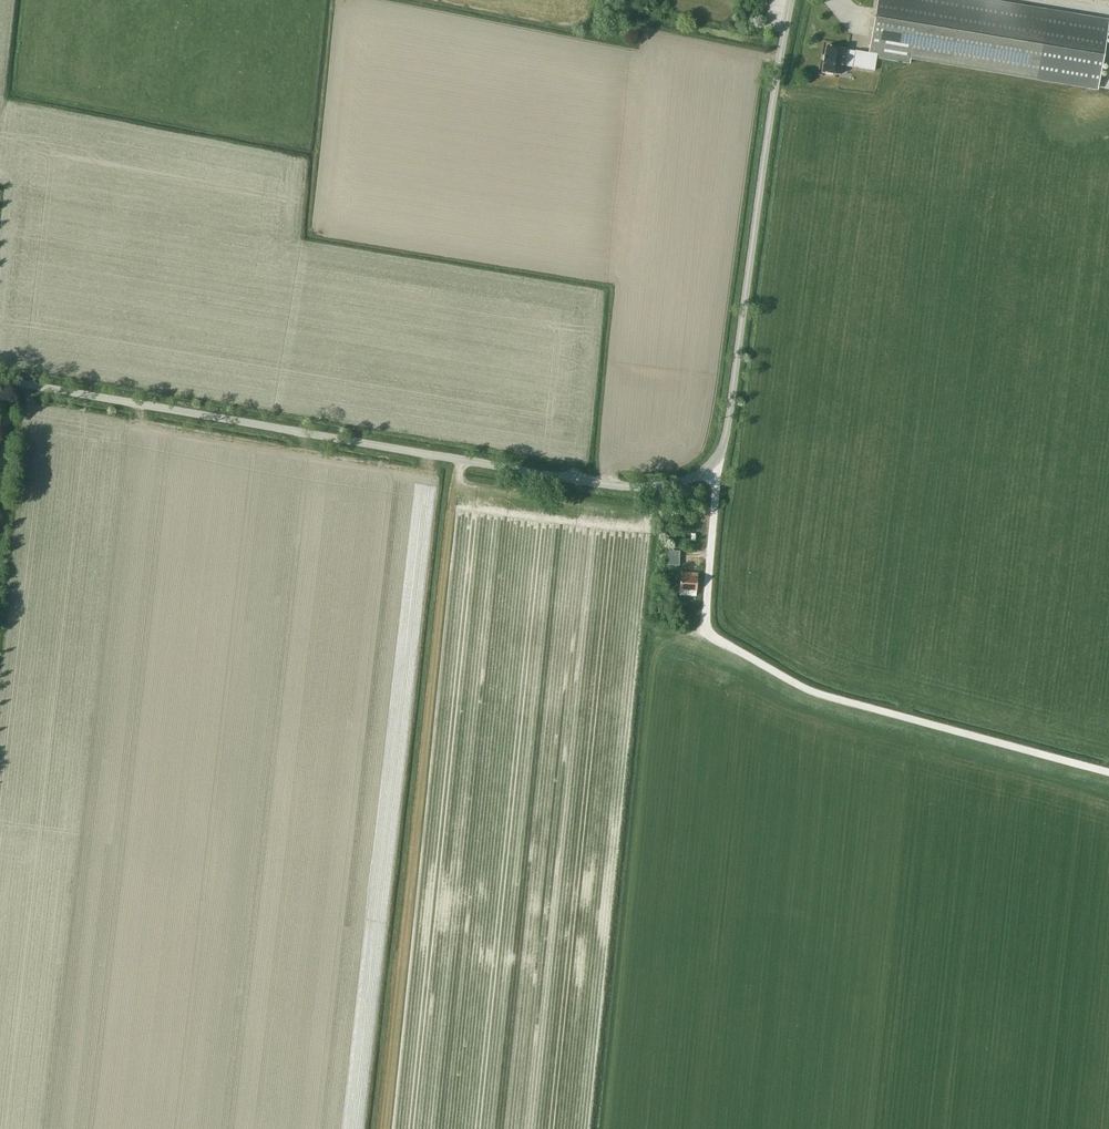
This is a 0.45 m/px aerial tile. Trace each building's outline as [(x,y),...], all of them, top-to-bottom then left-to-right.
[(875,70),(877,58),(909,63),(910,56),(1097,87),(1108,21),(979,0),(878,0),(869,52),(855,50),(855,51),(847,49),(827,45),(825,55),(824,62),(823,71),(826,72),(825,73),(833,75),(833,73),(840,74),(842,65),(875,70)] [(680,564),(680,550),(669,549),(668,564),(680,564)] [(698,573),(681,572),(679,594),(697,595),(697,590),(698,573)]
